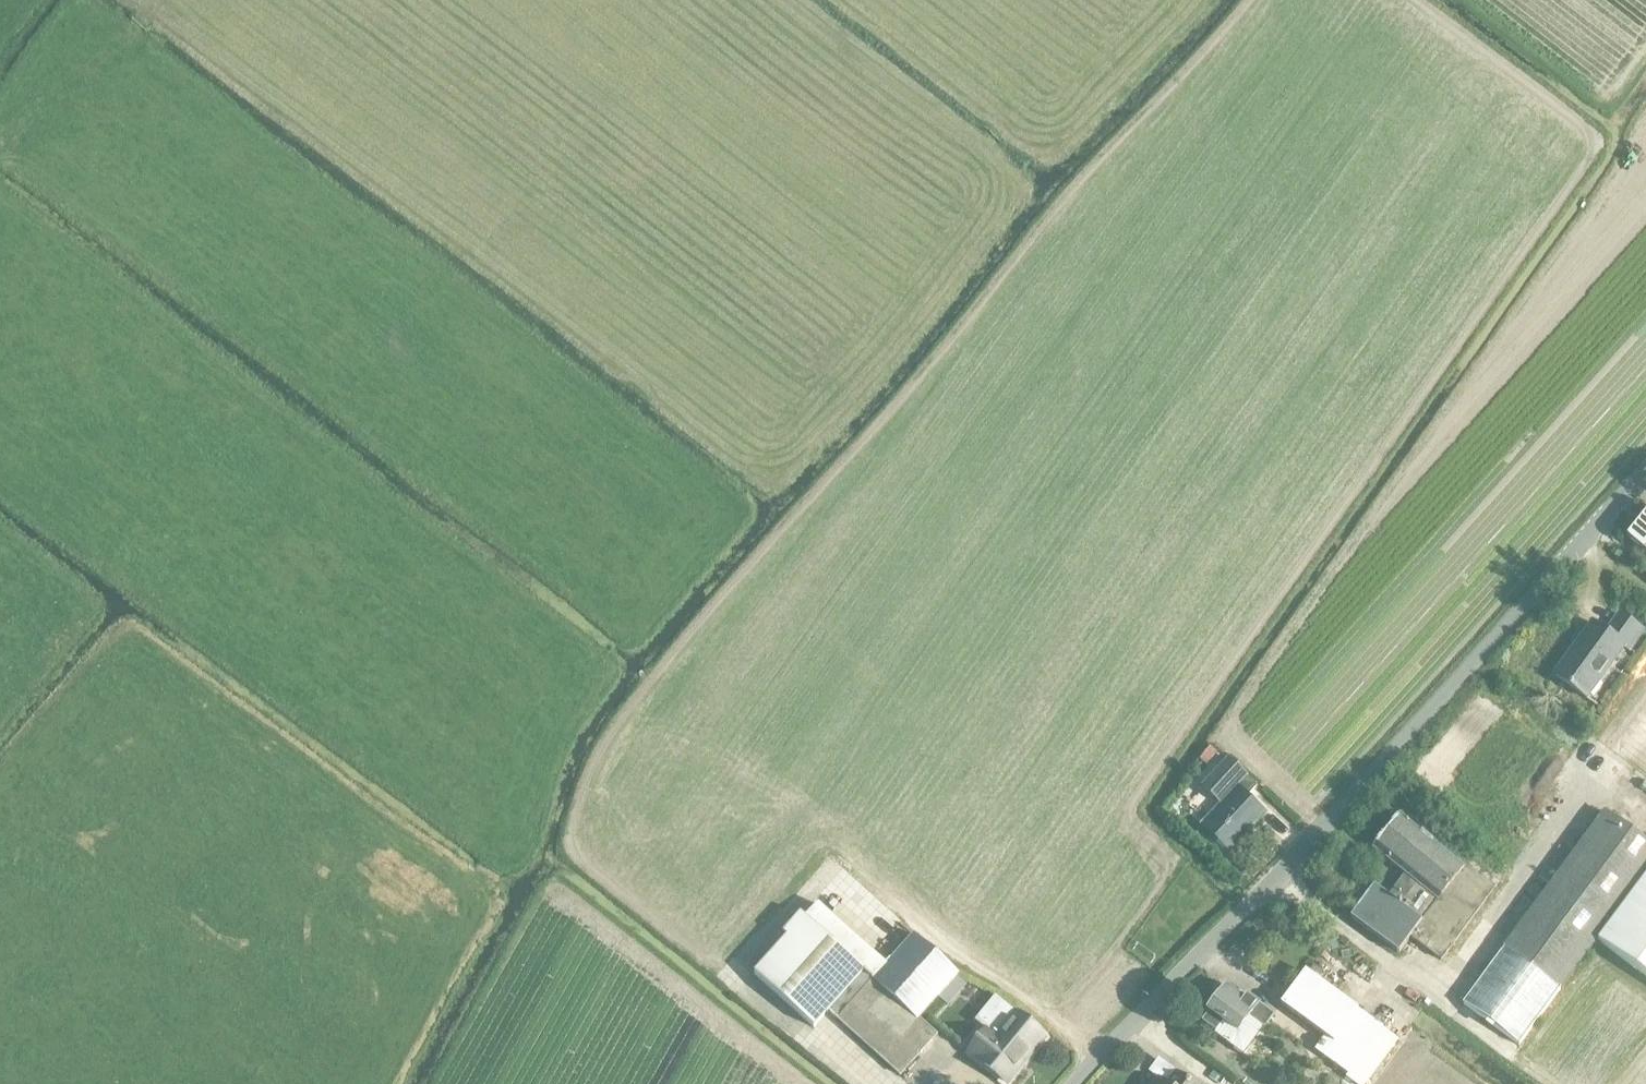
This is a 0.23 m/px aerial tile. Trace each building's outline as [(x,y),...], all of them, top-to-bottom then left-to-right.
[(1626,537),(1645,554),(1645,512),(1626,537)] [(1553,675),(1587,700),(1624,649),(1630,653),(1645,632),(1618,612),(1606,631),(1591,621),(1553,675)] [(1248,797),(1258,787),(1227,759),(1200,787),(1220,805),(1201,825),(1228,851),(1265,813),(1248,797)] [(1598,941),(1645,976),(1645,841),(1604,811),(1503,948),(1463,1004),(1519,1045),(1560,989),(1561,990),(1598,941)] [(1350,919),(1398,955),(1410,939),(1441,962),(1495,888),(1463,865),(1462,867),(1401,815),(1373,848),(1404,874),(1387,896),(1374,886),(1350,919)] [(913,934),(886,964),(818,903),(805,917),(801,913),(783,933),(787,936),(754,973),(815,1027),(829,1012),(901,1076),(937,1035),(919,1019),(959,975),(913,934)] [(1305,971),(1281,1004),(1326,1036),(1317,1049),(1364,1083),(1365,1083),(1398,1038),(1305,971)] [(1225,987),(1219,995),(1218,996),(1214,997),(1208,1004),(1209,1008),(1208,1010),(1210,1011),(1202,1021),(1215,1031),(1223,1021),(1238,1032),(1251,1014),(1266,1025),(1273,1015),(1259,1003),(1246,993),(1240,1000),(1225,987)] [(1043,1037),(1007,1006),(969,1052),(1006,1082),(1043,1037)] [(1177,1071),(1167,1083),(1193,1083),(1177,1071)]
